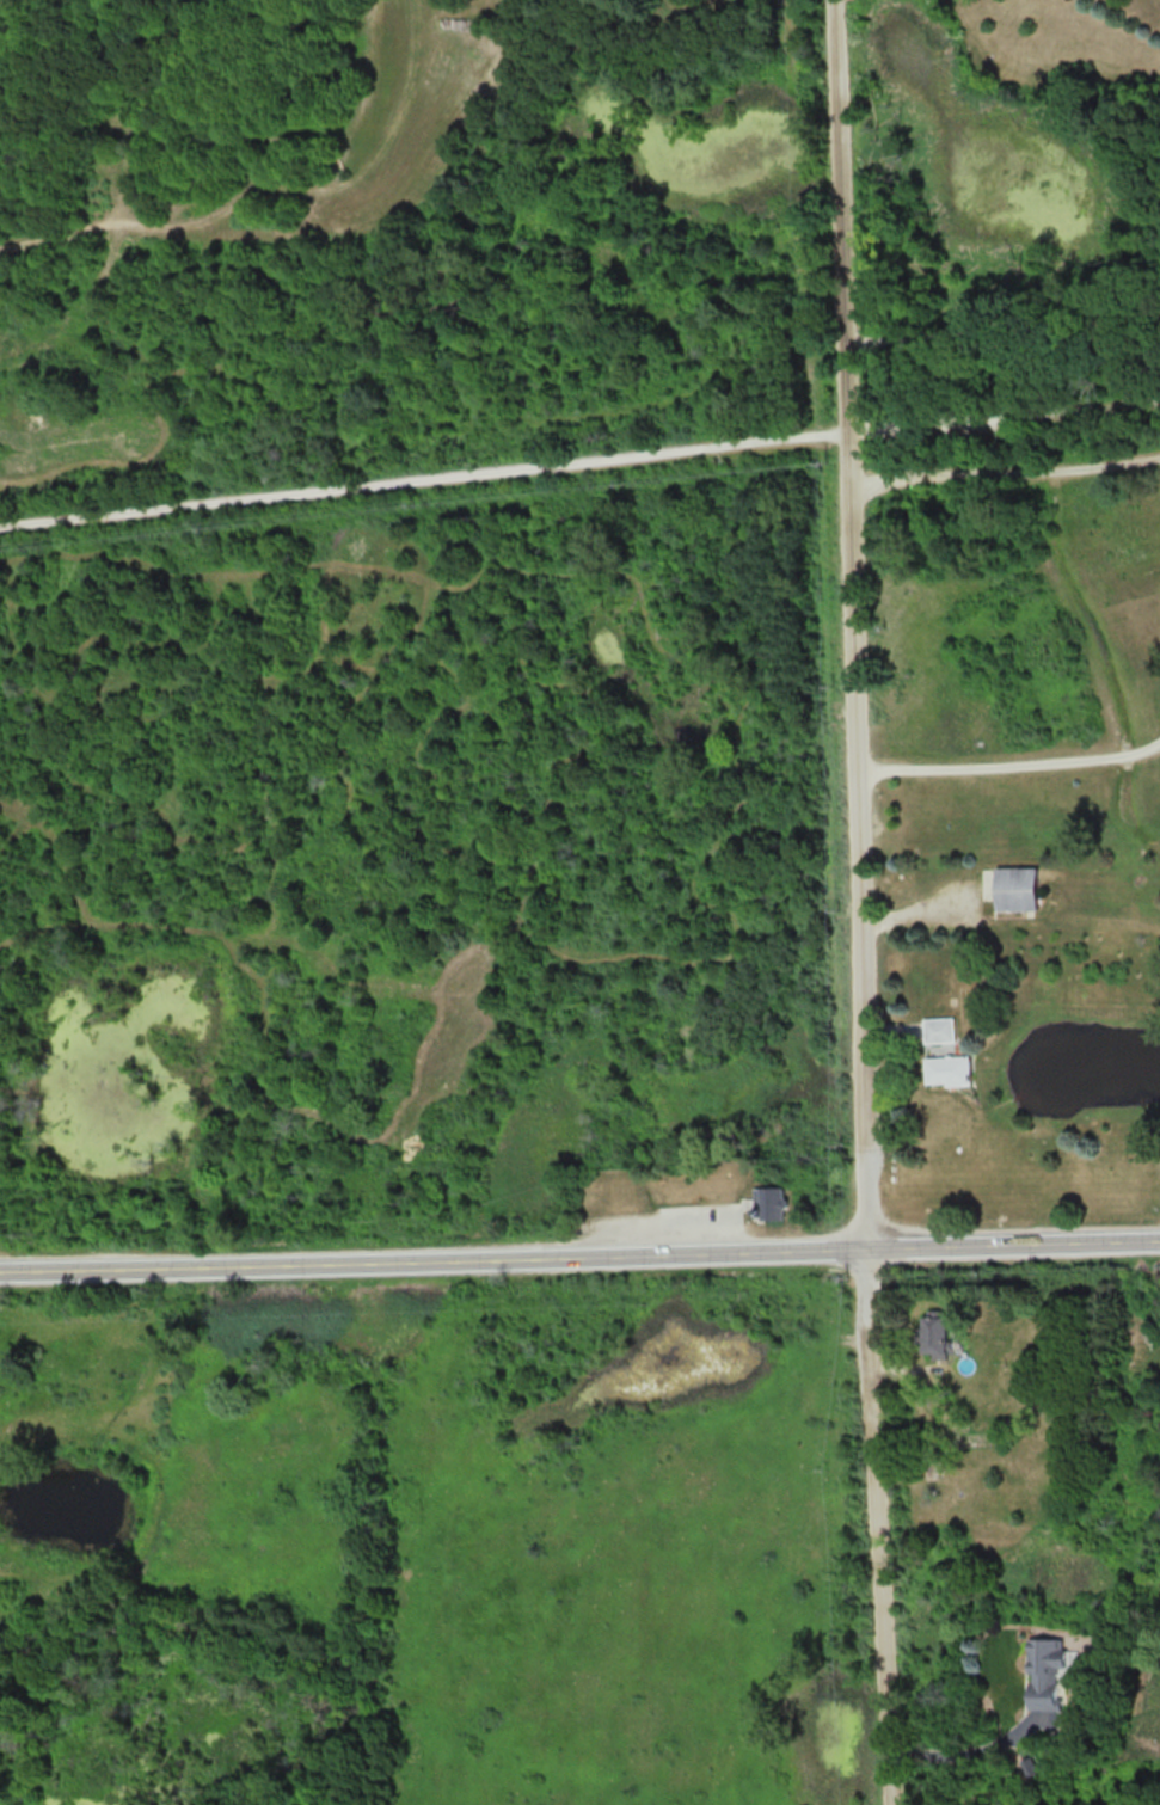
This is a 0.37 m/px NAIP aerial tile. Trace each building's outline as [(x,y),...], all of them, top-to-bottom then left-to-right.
[(1038,910),(1037,867),(996,867),(996,910),(1038,910)] [(954,1041),(953,1017),(922,1018),(923,1042),(954,1041)] [(923,1057),(924,1085),(970,1083),(969,1055),(923,1057)] [(783,1187),(751,1188),(752,1205),(755,1205),(756,1220),(784,1219),(783,1187)] [(923,1352),(932,1353),(932,1359),(949,1359),(950,1312),(924,1312),(923,1352)] [(1028,1709),(1061,1709),(1062,1698),(1056,1698),(1057,1666),(1070,1666),(1070,1651),(1059,1651),(1059,1638),(1029,1638),(1028,1709)]
